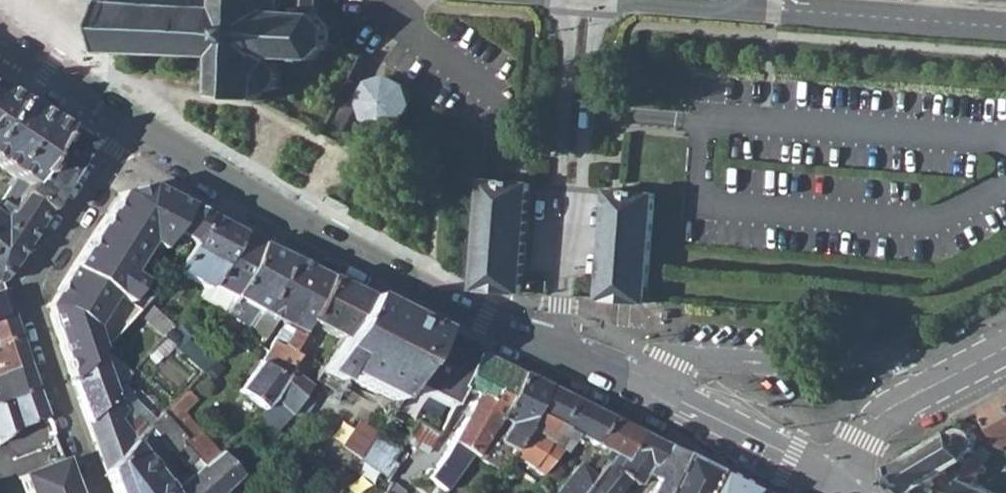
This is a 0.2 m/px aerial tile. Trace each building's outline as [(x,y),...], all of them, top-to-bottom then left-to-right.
[(102,50),(215,53),(213,94),(258,101),(267,93),(274,91),(278,87),(281,82),(281,76),(281,71),(278,65),(271,62),(271,57),(312,59),(329,45),(343,46),(344,22),(334,9),(318,9),(319,0),(103,0),(102,50)] [(360,111),(361,113),(363,115),(364,117),(369,121),(372,123),(374,124),(378,125),(382,125),(389,125),(395,122),(397,121),(401,117),(404,114),(407,109),(408,103),(408,96),(406,90),(403,85),(398,79),(395,78),(392,76),(389,75),(384,74),(381,74),(376,75),(372,77),(370,78),(365,82),(362,86),(351,80),(324,134),(341,142),(357,109),(360,111)] [(15,178),(0,202),(0,204),(8,210),(19,194),(64,127),(0,88),(0,168),(15,178)] [(19,194),(47,212),(84,152),(89,144),(64,127),(19,194)] [(521,181),(483,179),(475,288),(514,291),(523,291),(527,238),(531,182),(521,181)] [(47,306),(72,383),(100,353),(137,312),(140,309),(130,301),(143,280),(131,273),(149,268),(174,231),(193,243),(208,214),(151,185),(118,192),(89,243),(47,306)] [(616,189),(607,188),(603,243),(600,297),(608,298),(648,302),(655,192),(616,189)] [(3,288),(1,282),(23,248),(28,241),(47,212),(19,194),(8,210),(0,204),(0,289),(3,288)] [(351,204),(333,195),(329,204),(347,213),(351,204)] [(179,271),(207,289),(212,284),(213,285),(241,231),(208,214),(193,243),(179,271)] [(201,297),(226,313),(262,241),(241,231),(213,285),(212,284),(207,289),(201,297)] [(226,313),(248,327),(258,317),(290,255),(262,241),(226,313)] [(248,327),(267,337),(277,320),(281,323),(311,266),(290,255),(258,317),(248,327)] [(311,266),(281,323),(293,329),(285,342),(277,336),(241,392),(265,408),(273,400),(287,380),(284,379),(289,372),(303,352),(295,347),(305,332),(301,330),(305,322),(328,275),(311,266)] [(328,275),(305,322),(339,340),(369,295),(328,275)] [(10,310),(6,298),(3,288),(0,289),(0,314),(10,310)] [(147,302),(155,309),(166,296),(164,294),(159,288),(147,302)] [(334,348),(318,373),(336,382),(340,373),(396,401),(407,382),(409,379),(422,359),(438,330),(369,295),(339,340),(334,348)] [(140,309),(137,312),(165,338),(171,331),(174,327),(155,309),(147,302),(140,309)] [(19,335),(15,323),(10,310),(0,314),(0,345),(19,335)] [(171,331),(180,342),(185,339),(196,330),(184,316),(174,327),(171,331)] [(462,342),(438,330),(422,359),(409,379),(407,382),(432,394),(462,342)] [(295,347),(303,352),(311,337),(305,332),(295,347)] [(27,361),(22,344),(19,335),(0,345),(0,373),(27,361)] [(212,363),(185,339),(180,342),(174,347),(203,373),(212,363)] [(483,353),(462,342),(432,394),(454,405),(462,388),(483,353)] [(115,392),(100,353),(72,383),(80,403),(87,421),(115,392)] [(483,353),(462,388),(475,394),(442,460),(429,477),(446,490),(471,455),(476,458),(498,418),(522,373),(483,353)] [(35,385),(30,371),(27,361),(0,373),(0,400),(35,385)] [(308,387),(289,372),(284,379),(287,380),(273,400),(290,416),(308,387)] [(512,449),(525,429),(546,385),(522,373),(498,418),(476,458),(500,472),(509,460),(512,455),(509,453),(512,449)] [(87,421),(106,472),(162,415),(155,410),(152,412),(151,411),(139,422),(127,410),(125,412),(120,404),(131,393),(123,384),(115,392),(87,421)] [(19,426),(45,415),(39,396),(35,385),(0,400),(0,439),(19,426)] [(603,457),(607,460),(632,428),(546,385),(525,429),(512,449),(509,453),(512,455),(542,476),(561,450),(555,446),(558,442),(546,433),(552,425),(607,452),(603,457)] [(982,411),(997,442),(1005,445),(1005,444),(1005,398),(982,411)] [(181,413),(169,423),(183,439),(196,428),(181,413)] [(242,476),(221,452),(204,468),(197,459),(181,442),(183,439),(169,423),(162,415),(106,472),(113,492),(223,492),(242,476)] [(376,434),(357,421),(339,449),(359,461),(376,434)] [(960,489),(967,476),(960,464),(966,461),(968,465),(971,463),(969,460),(972,459),(969,453),(977,449),(980,450),(982,447),(978,446),(980,439),(985,438),(985,436),(980,436),(976,429),(978,426),(976,425),(973,428),(967,427),(967,423),(964,423),(965,428),(957,432),(954,428),(952,429),(951,425),(948,427),(951,432),(936,441),(933,435),(930,437),(933,442),(918,451),(915,445),(912,446),(915,453),(897,463),(894,457),(892,458),(894,462),(891,463),(907,492),(914,492),(912,490),(930,480),(933,485),(935,483),(932,478),(949,469),(960,489)] [(181,442),(197,459),(211,446),(196,428),(183,439),(181,442)] [(626,481),(636,486),(643,474),(656,481),(650,492),(662,492),(683,454),(632,428),(607,460),(595,475),(581,492),(616,492),(626,481)] [(396,459),(401,449),(391,443),(384,440),(376,435),(361,459),(389,476),(398,464),(396,459)] [(979,481),(989,460),(978,453),(967,476),(960,489),(959,492),(1005,492),(979,481)] [(715,470),(683,454),(662,492),(703,492),(715,470)] [(64,459),(18,476),(24,492),(77,492),(64,459)] [(500,472),(510,479),(519,466),(509,460),(500,472)] [(595,475),(583,465),(577,466),(557,491),(557,492),(581,492),(595,475)] [(750,488),(715,470),(703,492),(745,492),(750,488)] [(390,482),(383,492),(385,492),(400,492),(402,491),(390,482)]
